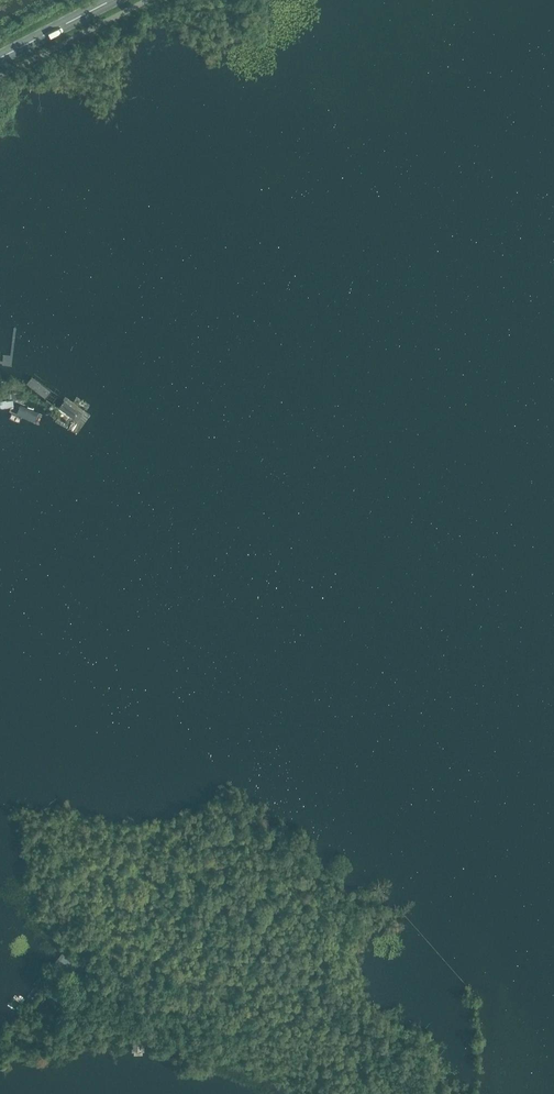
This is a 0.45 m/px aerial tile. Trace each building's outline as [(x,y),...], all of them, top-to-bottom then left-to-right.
[(7,289),(13,279),(0,272),(0,284),(7,289)] [(59,392),(33,372),(25,384),(52,402),(59,392)] [(44,414),(15,400),(10,411),(38,425),(44,414)] [(70,974),(78,963),(63,952),(55,963),(70,974)] [(50,1019),(62,1003),(49,993),(39,1005),(41,1007),(39,1010),(50,1019)] [(134,1049),(144,1049),(144,1040),(134,1040),(134,1049)]
